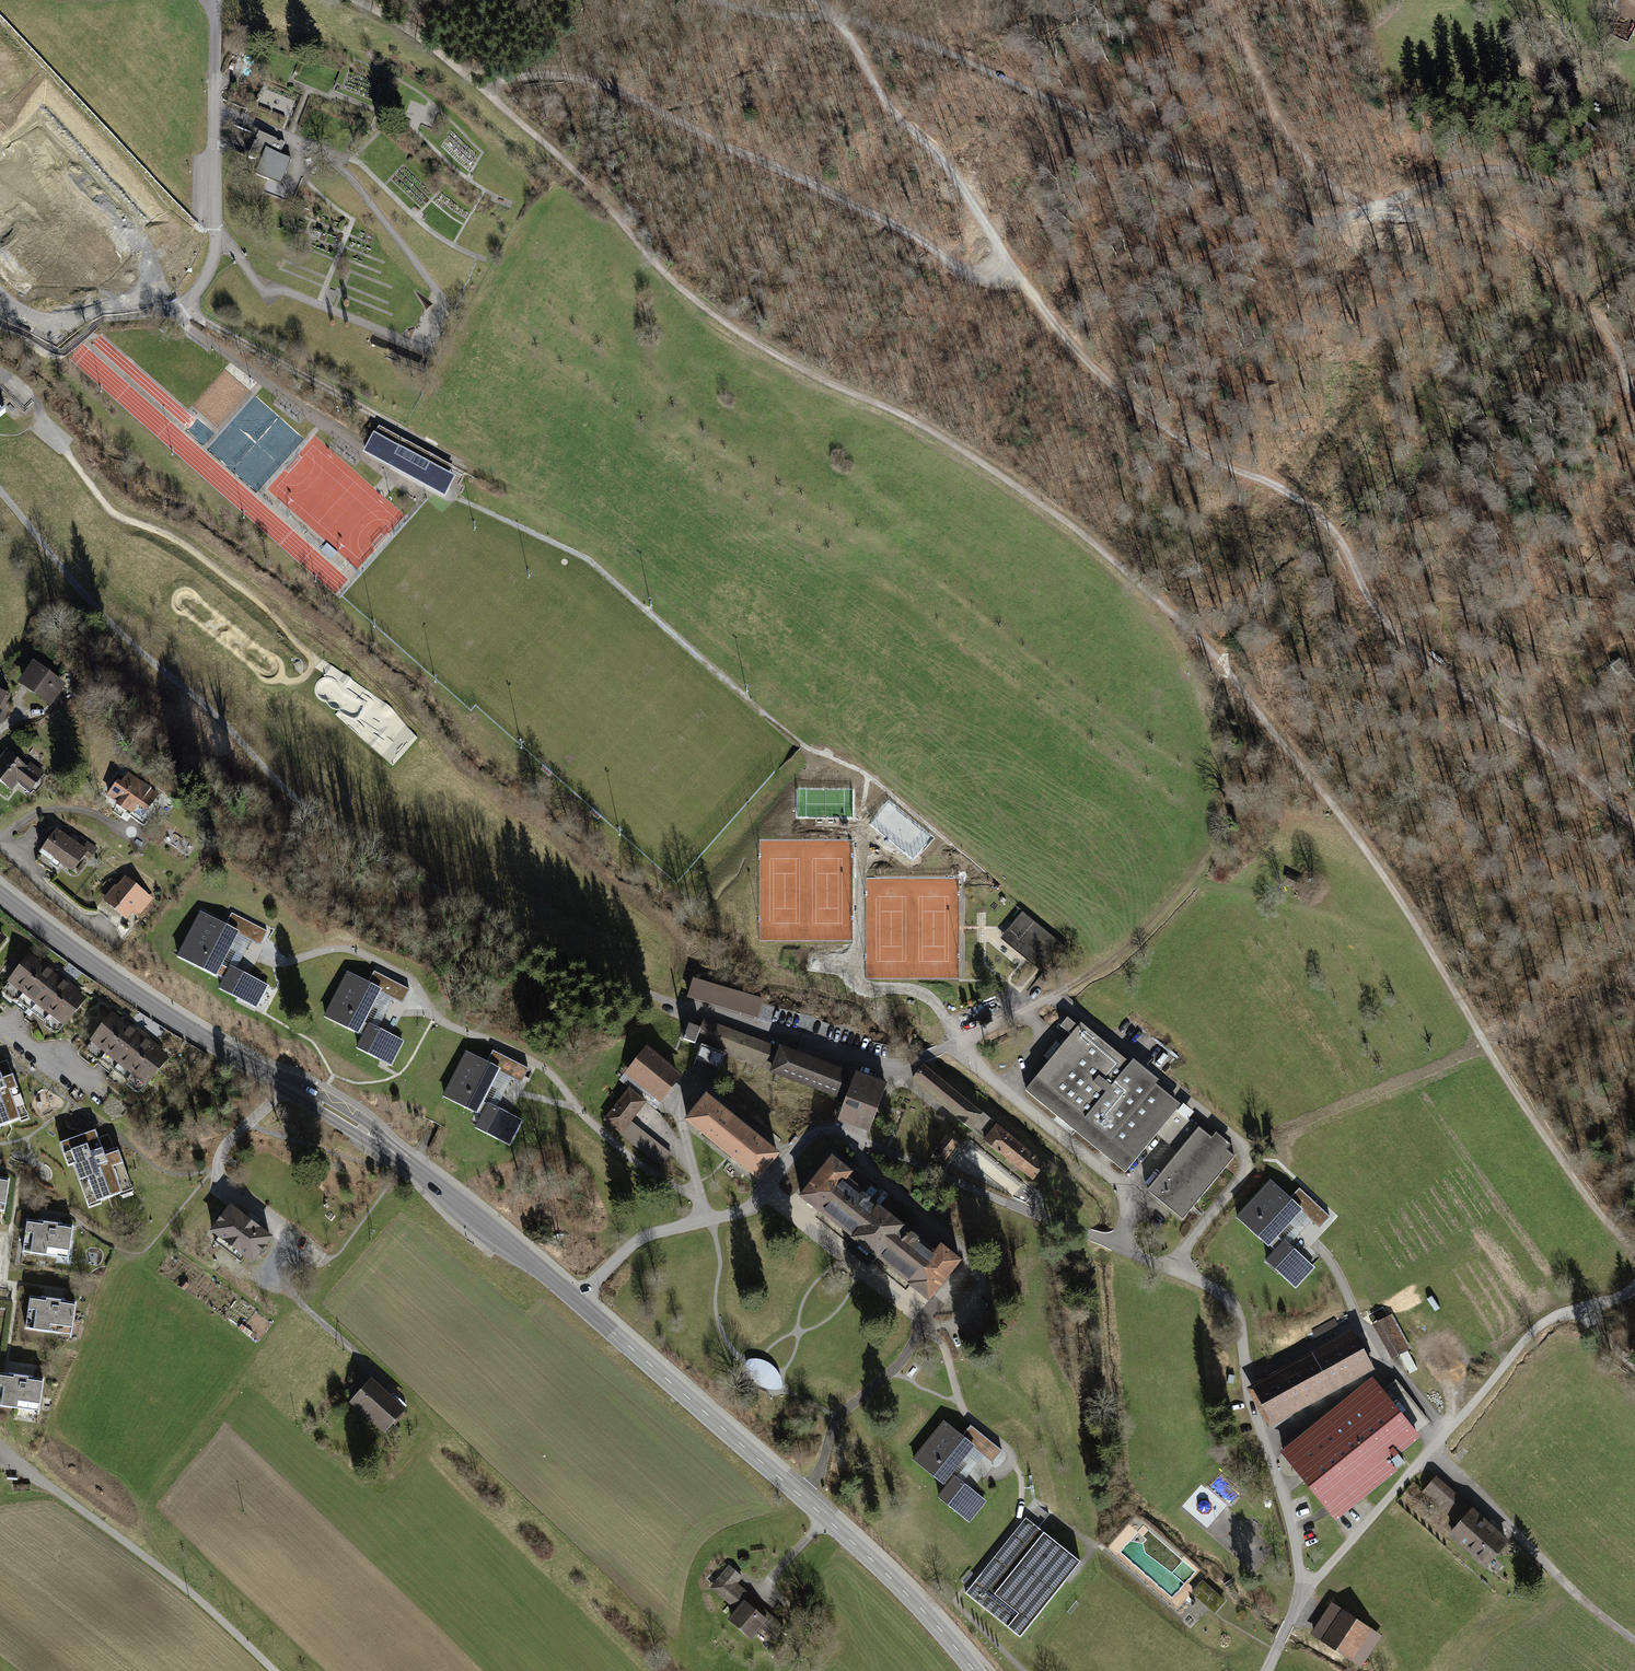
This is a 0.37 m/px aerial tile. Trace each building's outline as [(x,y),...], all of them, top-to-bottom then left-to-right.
[(277,139),(259,132),(256,139),(257,140),(256,143),(254,142),(248,158),(255,160),(256,159),(259,160),(258,162),(261,163),(264,155),(272,152),(274,153),(276,149),(281,152),(285,142),(280,141),(279,142),(276,141),(277,139)] [(264,155),(261,163),(256,174),(269,179),(286,172),(291,160),(274,153),(272,152),(264,155)] [(379,429),(371,443),(403,461),(400,466),(440,488),(451,468),(379,429)] [(34,666),(23,682),(32,688),(33,688),(43,695),(42,696),(50,701),(61,685),(34,666)] [(7,751),(0,761),(0,780),(11,789),(19,780),(30,789),(38,778),(35,775),(39,771),(30,764),(26,769),(18,762),(19,760),(7,751)] [(140,785),(127,776),(120,787),(116,784),(109,795),(119,802),(117,805),(125,811),(127,808),(132,811),(129,815),(144,826),(154,812),(148,808),(156,796),(149,791),(151,788),(142,782),(140,785)] [(57,831),(36,861),(52,872),(59,862),(73,871),(91,845),(81,838),(76,844),(69,839),(73,834),(68,830),(63,836),(57,831)] [(1303,882),(1291,876),(1287,883),(1300,889),(1303,882)] [(150,899),(125,878),(111,895),(112,901),(128,915),(134,907),(140,912),(150,899)] [(225,926),(201,913),(178,957),(181,958),(212,974),(212,975),(215,976),(215,975),(225,979),(220,989),(222,990),(223,989),(245,1001),(246,999),(258,1005),(267,987),(236,970),(231,968),(230,969),(227,968),(221,964),(229,948),(237,933),(251,940),(260,945),(267,932),(232,913),(225,926)] [(1023,914),(1009,931),(1029,947),(1026,951),(1032,956),(1029,960),(1046,975),(1067,950),(1023,914)] [(236,970),(251,940),(237,933),(229,948),(236,952),(227,968),(230,969),(231,968),(236,970)] [(39,965),(30,958),(5,989),(14,996),(39,965)] [(40,966),(39,965),(14,996),(23,1003),(47,972),(46,971),(49,967),(43,962),(40,966)] [(367,984),(347,974),(325,1016),(358,1033),(364,1036),(358,1048),(381,1060),(382,1056),(392,1061),(402,1041),(378,1029),(370,1025),(369,1025),(363,1022),(371,1007),(379,991),(393,998),(402,1003),(409,989),(374,971),(367,984)] [(56,978),(47,972),(23,1003),(31,1010),(56,978)] [(65,985),(56,978),(31,1010),(40,1017),(65,985)] [(762,1002),(693,981),(688,996),(757,1017),(762,1002)] [(66,986),(65,985),(40,1017),(49,1023),(74,992),(72,991),(75,988),(69,983),(66,986)] [(378,1029),(393,998),(379,991),(371,1007),(378,1010),(370,1025),(378,1029)] [(82,999),(74,992),(49,1023),(58,1030),(82,999)] [(121,1023),(113,1017),(88,1048),(97,1055),(121,1023)] [(1078,1027),(1067,1018),(1060,1026),(1071,1035),(1026,1090),(1125,1172),(1163,1127),(1185,1145),(1147,1190),(1183,1219),(1234,1157),(1077,1028),(1078,1027)] [(123,1024),(121,1023),(97,1055),(105,1062),(130,1030),(129,1029),(131,1026),(125,1021),(123,1024)] [(703,1022),(700,1029),(689,1025),(683,1039),(695,1044),(696,1042),(846,1099),(842,1110),(841,1112),(864,1121),(872,1124),(886,1086),(856,1075),(858,1069),(847,1065),(844,1073),(781,1049),(780,1052),(703,1022)] [(139,1037),(130,1030),(105,1062),(114,1068),(139,1037)] [(147,1044),(139,1037),(114,1068),(122,1075),(147,1044)] [(149,1045),(147,1044),(122,1075),(131,1082),(156,1051),(155,1050),(157,1047),(151,1042),(149,1045)] [(677,1075),(647,1050),(628,1072),(659,1097),(677,1075)] [(165,1058),(156,1051),(131,1082),(140,1089),(165,1058)] [(486,1063),(466,1053),(444,1096),(477,1112),(483,1115),(476,1127),(499,1139),(501,1136),(511,1141),(521,1121),(496,1108),(489,1105),(488,1104),(488,1105),(482,1102),(490,1086),(498,1071),(512,1078),(521,1082),(528,1069),(493,1051),(486,1063)] [(955,1093),(924,1067),(914,1081),(959,1118),(958,1119),(972,1130),(973,1129),(986,1140),(985,1141),(1000,1154),(1001,1152),(1033,1178),(1043,1166),(997,1127),(998,1126),(982,1113),(980,1115),(955,1094),(955,1093)] [(496,1108),(512,1078),(498,1071),(490,1086),(497,1090),(489,1105),(496,1108)] [(21,1119),(18,1111),(25,1109),(13,1075),(2,1078),(0,1072),(0,1126),(21,1119)] [(644,1102),(630,1090),(606,1120),(621,1132),(629,1122),(644,1102)] [(777,1154),(706,1097),(687,1120),(758,1178),(777,1154)] [(621,1132),(620,1133),(662,1166),(671,1155),(629,1122),(621,1132)] [(95,1130),(60,1143),(64,1154),(71,1151),(76,1163),(73,1163),(87,1200),(98,1196),(100,1201),(120,1194),(118,1189),(131,1185),(117,1148),(103,1152),(95,1130)] [(956,1146),(946,1138),(933,1155),(943,1162),(956,1146)] [(832,1158),(801,1197),(819,1212),(820,1210),(854,1237),(853,1238),(865,1249),(877,1258),(878,1256),(911,1283),(910,1285),(929,1300),(960,1261),(941,1246),(935,1253),(918,1239),(911,1233),(911,1234),(869,1200),(870,1200),(868,1198),(863,1194),(870,1186),(851,1170),(850,1172),(832,1158)] [(0,1178),(0,1210),(4,1211),(9,1179),(0,1178)] [(1289,1199),(1270,1181),(1237,1217),(1268,1245),(1269,1244),(1276,1251),(1267,1261),(1295,1287),(1312,1267),(1285,1242),(1284,1243),(1276,1236),(1300,1210),(1319,1228),(1330,1217),(1299,1188),(1289,1199)] [(242,1216),(230,1207),(225,1214),(222,1212),(219,1213),(215,1218),(215,1221),(218,1223),(213,1231),(252,1261),(258,1253),(260,1255),(264,1255),(268,1250),(267,1246),(265,1245),(270,1237),(258,1228),(259,1228),(243,1216),(242,1216)] [(73,1226),(28,1220),(23,1252),(68,1258),(73,1226)] [(1080,1247),(1067,1243),(1065,1250),(1078,1254),(1080,1247)] [(75,1303),(30,1296),(26,1328),(71,1334),(75,1303)] [(1389,1317),(1374,1326),(1392,1359),(1408,1351),(1389,1317)] [(1355,1338),(1257,1391),(1271,1417),(1369,1364),(1355,1338)] [(922,1371),(916,1374),(914,1381),(916,1388),(924,1390),(930,1387),(933,1380),(929,1374),(922,1371)] [(0,1373),(0,1406),(39,1411),(43,1379),(0,1373)] [(1322,1418),(1323,1420),(1330,1428),(1379,1389),(1371,1379),(1322,1418)] [(1381,1392),(1415,1434),(1430,1421),(1397,1380),(1381,1392)] [(401,1410),(371,1383),(355,1400),(385,1428),(401,1410)] [(1323,1420),(1283,1452),(1329,1509),(1335,1516),(1395,1468),(1387,1460),(1417,1436),(1415,1434),(1381,1392),(1379,1389),(1330,1428),(1323,1420)] [(962,1436),(944,1422),(914,1459),(942,1482),(943,1482),(948,1486),(939,1497),(959,1513),(962,1510),(970,1517),(984,1500),(962,1483),(956,1478),(956,1477),(955,1477),(950,1473),(961,1460),(972,1446),(984,1456),(992,1462),(1002,1450),(971,1425),(962,1436)] [(956,1478),(962,1483),(984,1456),(972,1446),(961,1460),(967,1464),(956,1478)] [(1404,1461),(1398,1454),(1391,1460),(1397,1467),(1404,1461)] [(1506,1541),(1435,1478),(1424,1491),(1461,1524),(1452,1534),(1485,1564),(1506,1541)] [(993,1582),(1037,1527),(1025,1517),(981,1573),(993,1582)] [(1080,1561),(1037,1527),(993,1582),(981,1573),(965,1593),(1020,1636),(1080,1561)] [(741,1577),(729,1567),(714,1584),(726,1595),(727,1593),(742,1606),(731,1619),(751,1635),(760,1625),(775,1638),(784,1627),(749,1597),(751,1595),(736,1583),(741,1577)] [(1379,1637),(1333,1606),(1314,1633),(1360,1663),(1379,1637)]
